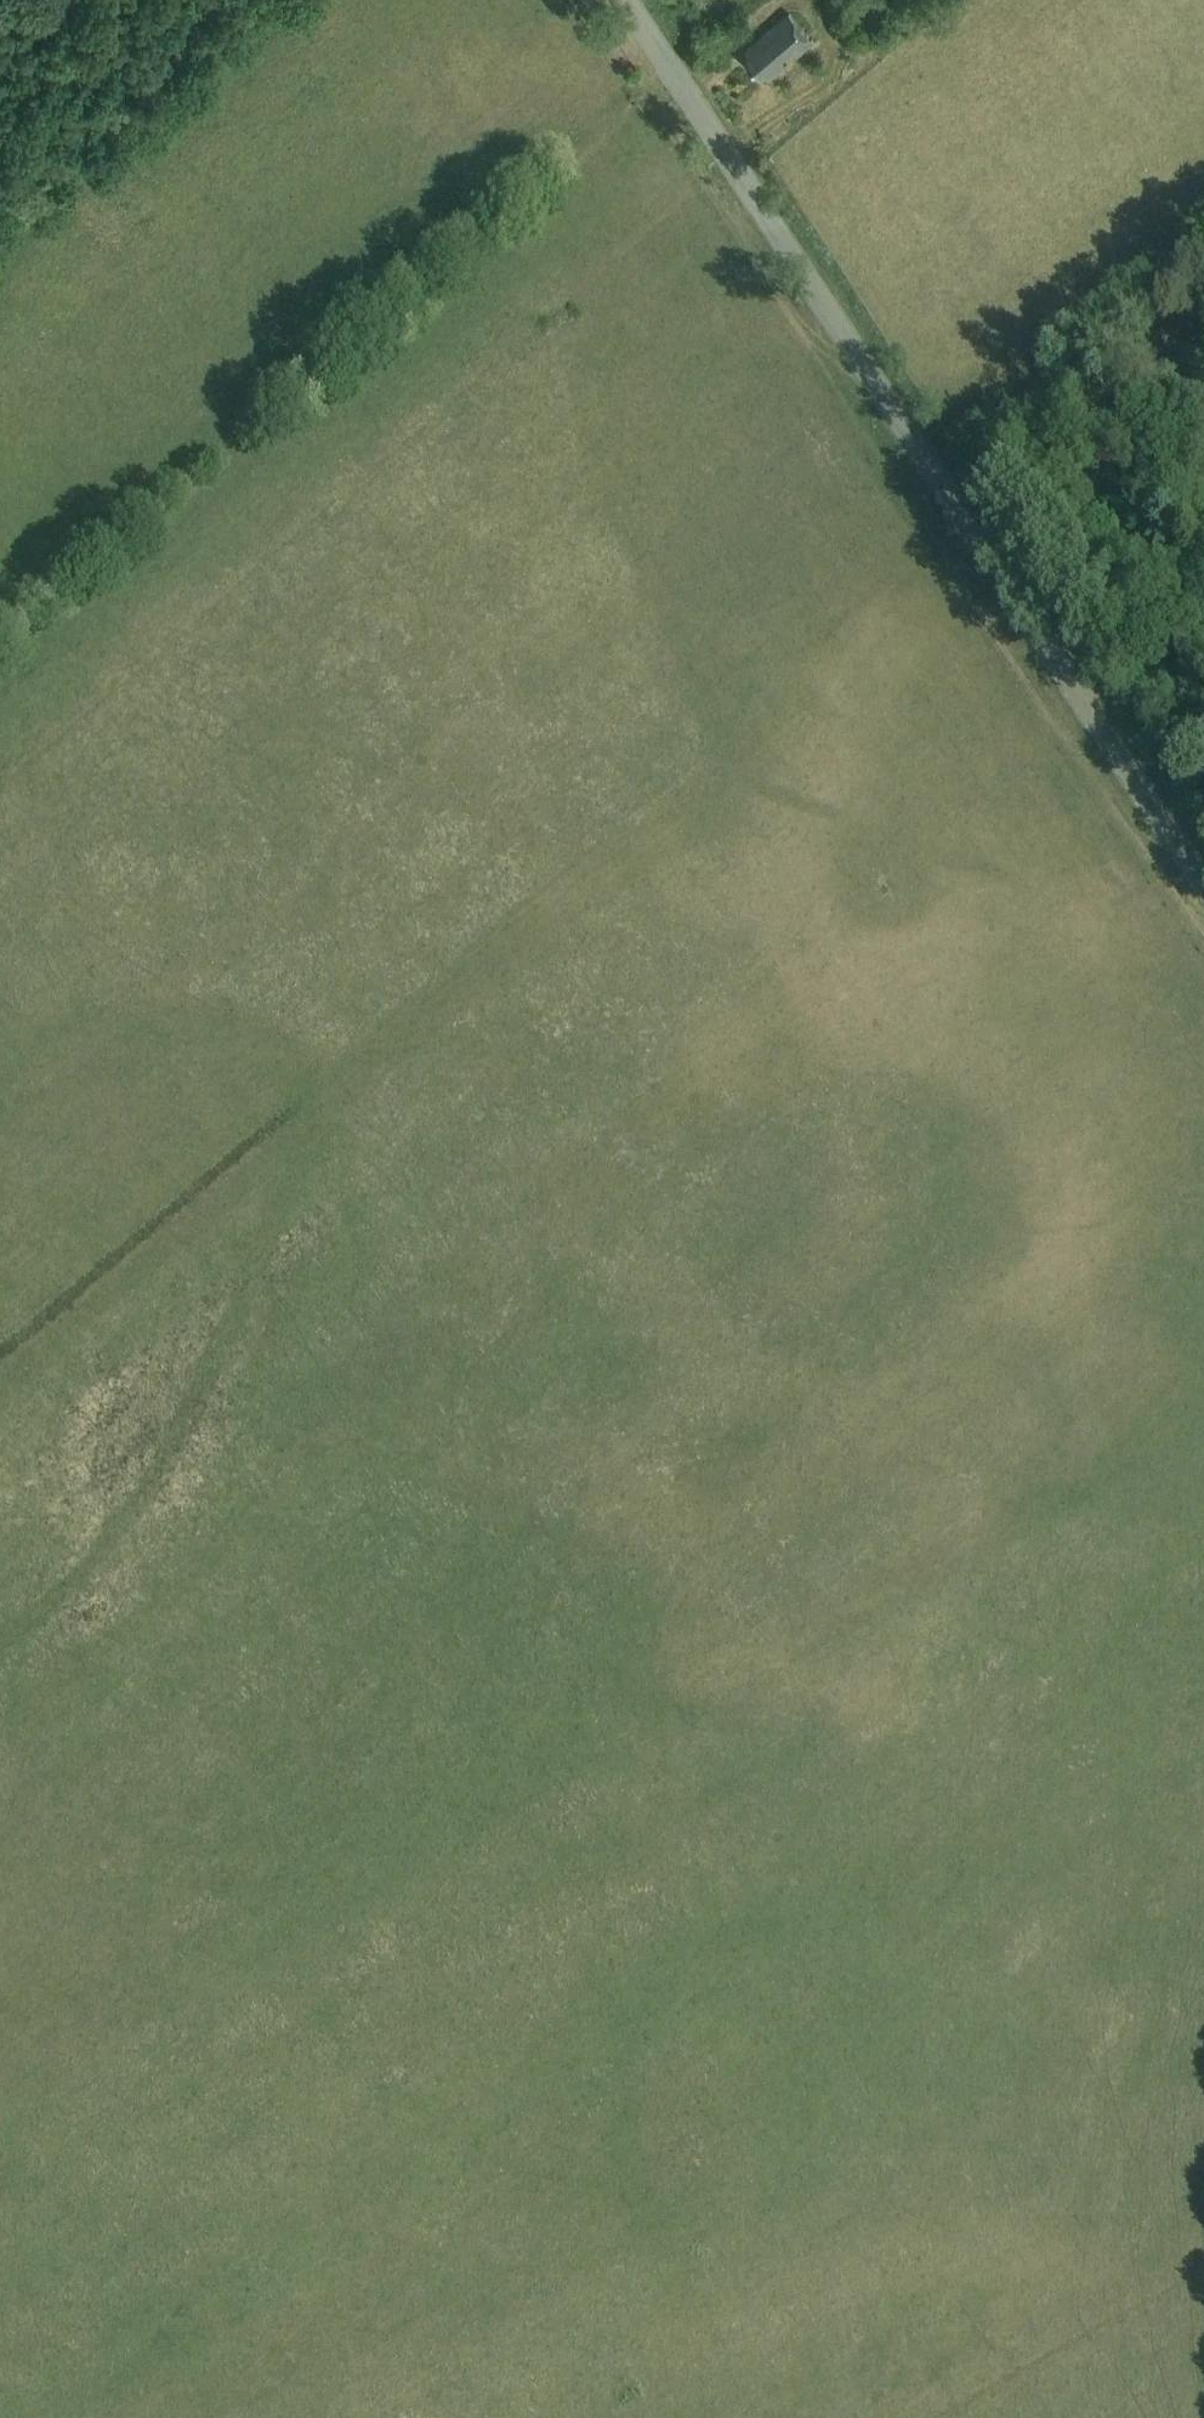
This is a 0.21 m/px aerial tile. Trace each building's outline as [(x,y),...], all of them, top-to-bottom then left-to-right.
[(813,41),(788,13),(744,52),(750,59),(746,62),(759,77),(763,73),(769,80),(786,65),(781,59),(792,50),(796,56),(813,41)]
